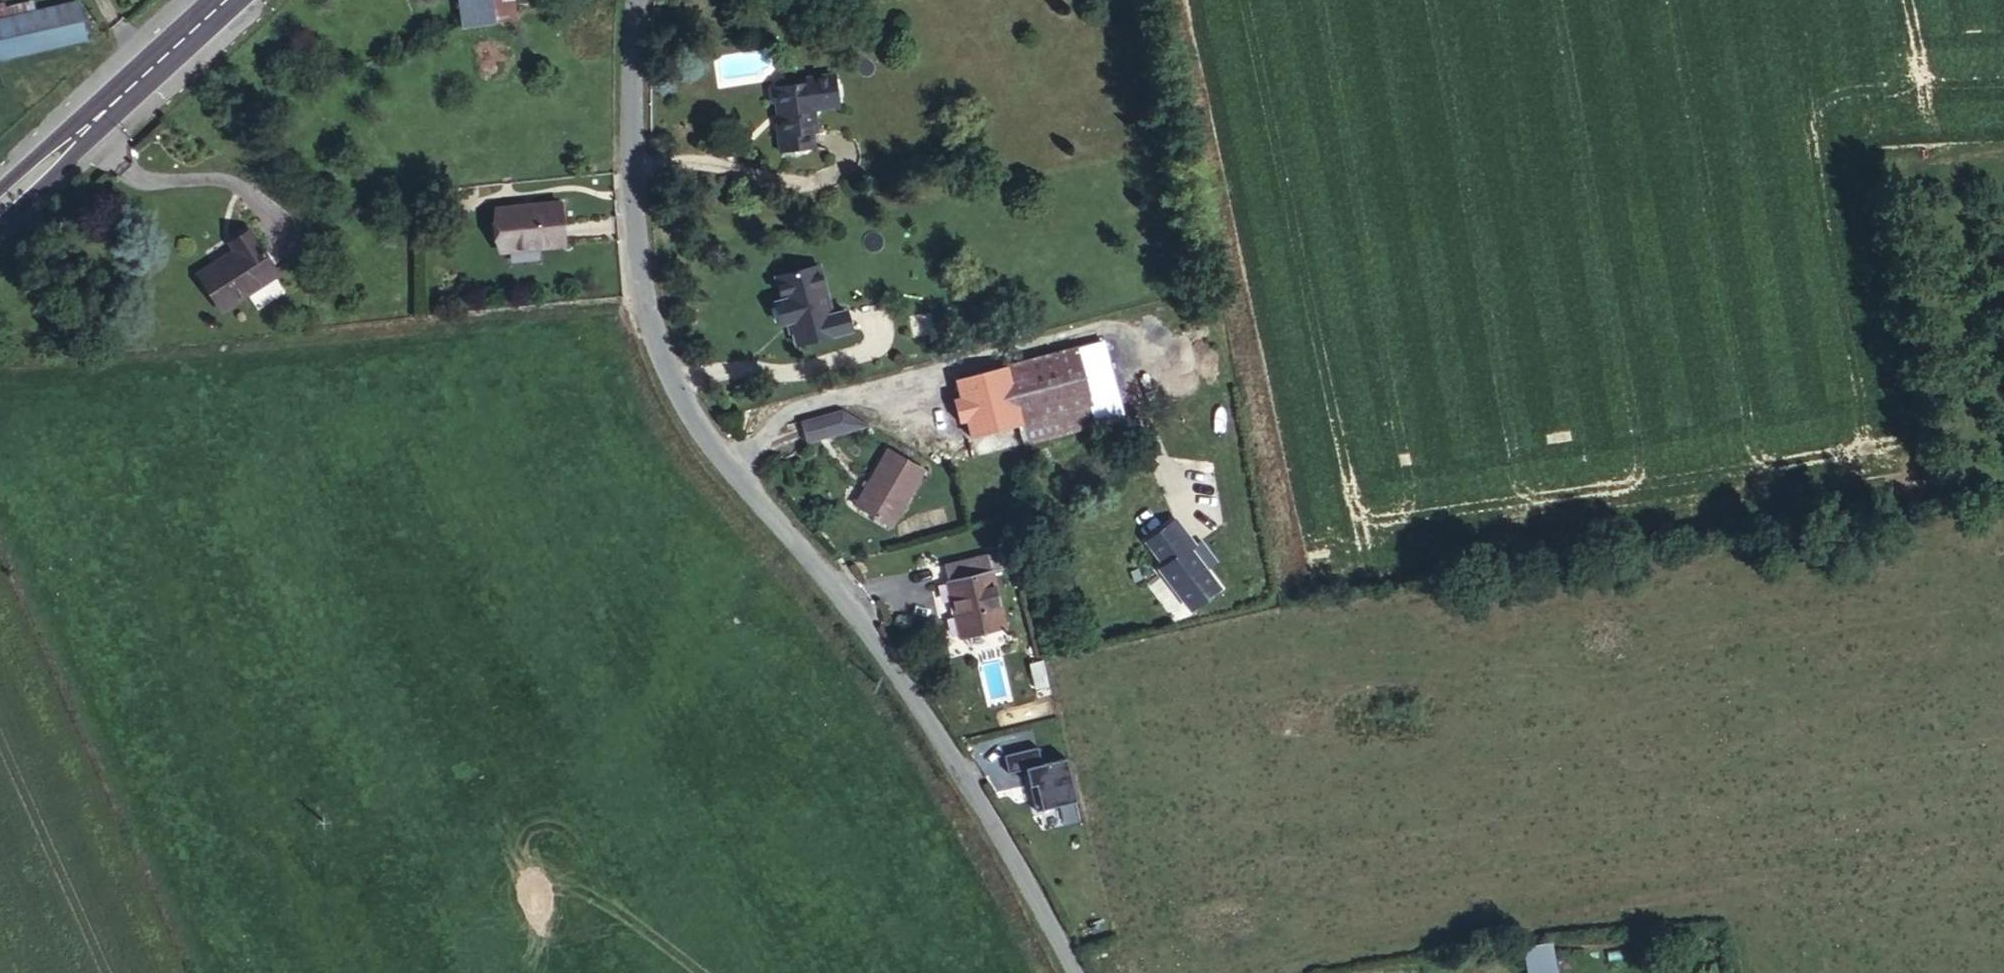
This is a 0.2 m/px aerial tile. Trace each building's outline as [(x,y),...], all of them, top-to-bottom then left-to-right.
[(462,27),(495,22),(492,0),(458,0),(462,27)] [(77,1),(0,20),(0,54),(9,52),(10,56),(86,38),(77,1)] [(810,72),(807,78),(810,99),(836,95),(833,73),(827,70),(810,72)] [(811,126),(814,126),(811,105),(810,99),(807,78),(790,80),(785,76),(772,77),(769,88),(771,100),(776,105),(780,135),(777,136),(779,152),(814,147),(811,126)] [(837,101),(836,95),(810,99),(811,105),(837,101)] [(564,244),(560,203),(496,209),(500,251),(564,244)] [(221,310),(277,274),(249,230),(230,242),(235,251),(198,275),(221,310)] [(848,309),(834,313),(820,264),(769,278),(783,329),(788,327),(795,352),(855,336),(848,309)] [(1074,348),(1008,365),(1027,444),(1093,427),(1088,409),(1090,408),(1089,403),(1076,355),(1074,348)] [(1103,348),(1076,355),(1089,403),(1116,397),(1103,348)] [(1008,365),(956,379),(961,397),(953,399),(959,422),(967,420),(971,439),(973,438),(977,457),(1027,444),(1008,365)] [(798,422),(804,445),(863,430),(857,406),(798,422)] [(870,492),(860,509),(891,526),(924,470),(888,448),(864,489),(870,492)] [(855,505),(860,509),(870,492),(864,489),(855,505)] [(1190,616),(1225,591),(1172,518),(1140,541),(1160,569),(1157,571),(1190,616)] [(948,582),(991,572),(991,571),(998,570),(994,553),(944,565),(948,582)] [(1005,626),(991,572),(948,582),(947,582),(960,637),(1005,626)] [(1025,777),(1032,813),(1075,804),(1065,757),(1041,762),(1038,749),(1002,757),(1007,781),(1025,777)] [(1544,943),(1523,946),(1527,972),(1549,972),(1544,943)]
